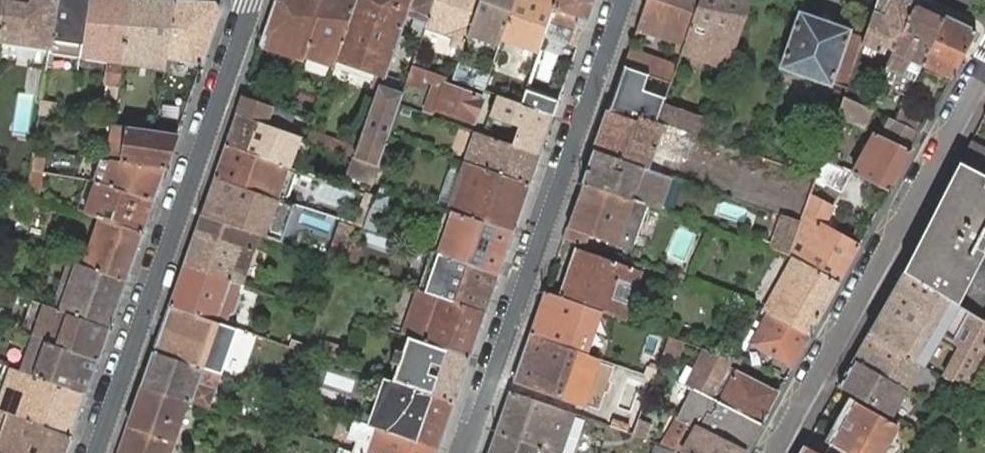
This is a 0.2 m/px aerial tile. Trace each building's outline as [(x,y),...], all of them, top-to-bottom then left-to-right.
[(0,41),(48,49),(50,41),(55,0),(6,0),(0,41)] [(50,41),(48,49),(47,53),(80,58),(82,46),(88,0),(55,0),(50,41)] [(82,46),(80,58),(108,62),(106,82),(120,84),(122,64),(131,0),(88,0),(82,46)] [(167,0),(131,0),(122,64),(164,69),(165,59),(174,1),(167,0)] [(303,60),(304,57),(323,0),(277,0),(276,1),(261,45),(303,60)] [(304,57),(333,67),(335,58),(355,0),(323,0),(304,57)] [(332,69),(345,73),(349,63),(384,75),(404,15),(410,0),(355,0),(335,58),(333,67),(332,69)] [(404,15),(414,19),(409,32),(422,36),(425,27),(426,23),(435,0),(410,0),(404,15)] [(426,23),(425,27),(454,37),(451,46),(462,50),(471,26),(480,0),(435,0),(426,23)] [(471,26),(496,35),(492,45),(498,48),(502,37),(514,0),(480,0),(471,26)] [(502,37),(539,50),(549,23),(553,8),(556,0),(514,0),(502,37)] [(553,8),(549,23),(574,31),(576,24),(584,28),(593,0),(556,0),(553,8)] [(633,37),(642,39),(645,30),(677,41),(674,49),(681,53),(685,43),(699,0),(646,0),(637,27),(633,37)] [(685,43),(681,53),(689,55),(714,63),(710,75),(717,78),(721,66),(727,68),(752,0),(699,0),(685,43)] [(881,0),(877,0),(864,37),(863,41),(880,49),(882,42),(894,48),(915,2),(911,0),(892,0),(890,4),(881,0)] [(214,3),(174,1),(165,59),(201,64),(220,10),(214,3)] [(915,2),(894,48),(885,66),(903,75),(906,68),(918,73),(922,63),(944,16),(915,2)] [(863,41),(864,37),(850,32),(851,29),(799,10),(778,67),(831,86),(832,84),(846,88),(863,41)] [(975,30),(944,16),(922,63),(952,77),(976,33),(975,30)] [(649,74),(671,82),(673,76),(674,72),(677,64),(632,48),(626,66),(649,74)] [(430,62),(415,58),(412,65),(427,70),(430,62)] [(427,70),(412,65),(406,82),(422,87),(424,81),(434,84),(426,107),(435,110),(435,111),(473,124),(483,97),(445,83),(447,77),(427,70)] [(626,66),(623,66),(608,110),(637,121),(639,115),(658,122),(663,106),(666,98),(643,90),(649,74),(626,66)] [(673,76),(671,82),(666,98),(663,106),(658,122),(664,124),(674,127),(703,138),(709,122),(671,108),(672,103),(676,104),(686,76),(674,72),(673,76)] [(358,150),(355,157),(378,165),(388,135),(399,104),(403,93),(405,86),(382,78),(380,86),(358,150)] [(320,104),(323,93),(302,85),(298,97),(320,104)] [(526,91),(522,102),(521,104),(553,116),(558,101),(526,91)] [(522,102),(491,92),(489,98),(494,101),(491,109),(520,121),(514,138),(512,144),(539,155),(542,147),(553,116),(521,104),(522,102)] [(265,124),(272,106),(243,96),(236,114),(265,124)] [(866,107),(844,96),(836,116),(863,128),(872,110),(866,107)] [(56,104),(40,102),(39,113),(54,116),(56,104)] [(895,121),(921,132),(928,118),(902,106),(895,121)] [(664,124),(658,122),(639,115),(637,121),(608,110),(594,150),(644,167),(655,171),(658,172),(664,155),(654,151),(664,124)] [(296,143),(299,137),(280,130),(265,124),(236,114),(226,144),(286,166),(294,143),(296,143)] [(881,137),(911,150),(921,132),(895,121),(890,118),(881,137)] [(664,155),(674,127),(664,124),(654,151),(664,155)] [(129,127),(114,125),(108,160),(111,161),(123,162),(165,168),(177,134),(155,131),(129,127)] [(512,144),(476,132),(466,162),(529,185),(539,155),(512,144)] [(308,139),(355,157),(358,150),(310,133),(308,139)] [(889,190),(911,150),(881,137),(874,134),(853,173),(889,190)] [(960,162),(967,166),(984,174),(984,149),(970,141),(960,162)] [(283,201),(284,201),(295,169),(286,166),(226,144),(215,177),(283,201)] [(34,149),(31,170),(42,172),(45,151),(34,149)] [(658,172),(655,171),(644,167),(594,150),(583,182),(632,200),(640,202),(646,204),(658,208),(670,176),(658,172)] [(378,165),(355,157),(349,175),(372,183),(378,165)] [(466,162),(452,157),(435,204),(449,209),(466,162)] [(822,157),(816,175),(815,179),(841,192),(852,172),(822,157)] [(111,161),(108,160),(100,159),(93,181),(97,182),(103,183),(153,201),(165,168),(123,162),(111,161)] [(529,185),(466,162),(449,209),(455,211),(464,214),(513,232),(529,185)] [(960,162),(904,272),(910,276),(967,166),(960,162)] [(910,276),(956,304),(984,248),(984,175),(984,174),(967,166),(910,276)] [(31,170),(28,193),(38,196),(42,172),(31,170)] [(257,234),(270,238),(283,201),(215,177),(201,215),(232,226),(257,234)] [(97,182),(93,181),(87,179),(76,210),(85,213),(97,182)] [(11,190),(12,181),(0,180),(0,189),(11,190)] [(142,233),(153,201),(103,183),(97,182),(85,213),(101,218),(142,233)] [(563,238),(585,246),(588,235),(630,249),(633,243),(618,238),(629,205),(638,209),(640,202),(632,200),(583,182),(567,227),(563,238)] [(345,204),(350,195),(326,183),(321,192),(345,204)] [(377,195),(376,198),(384,201),(388,188),(380,186),(377,195)] [(376,198),(377,195),(369,192),(368,195),(357,226),(365,229),(369,217),(376,198)] [(838,282),(858,246),(819,223),(827,209),(820,203),(821,200),(810,194),(800,221),(788,255),(791,256),(801,262),(838,282)] [(386,201),(376,198),(369,217),(379,221),(382,220),(387,204),(386,201)] [(618,238),(633,243),(646,204),(640,202),(638,209),(629,205),(618,238)] [(498,274),(513,232),(464,214),(455,211),(440,254),(449,258),(498,274)] [(184,264),(240,284),(253,248),(257,234),(232,226),(201,215),(196,229),(184,264)] [(783,215),(772,249),(778,251),(788,255),(800,221),(783,215)] [(126,280),(142,233),(101,218),(86,266),(126,280)] [(330,257),(344,261),(355,227),(342,223),(330,257)] [(599,311),(625,320),(643,271),(576,247),(559,297),(599,311)] [(485,312),(498,274),(449,258),(440,254),(433,252),(431,259),(438,261),(430,285),(422,283),(420,290),(425,292),(485,312)] [(771,314),(801,262),(791,256),(762,309),(771,314)] [(438,261),(431,259),(422,283),(430,285),(438,261)] [(109,327),(126,280),(86,266),(70,260),(57,296),(53,307),(109,327)] [(809,335),(838,282),(801,262),(771,314),(809,335)] [(237,293),(240,284),(184,264),(170,305),(226,325),(230,314),(234,312),(239,296),(237,293)] [(950,380),(952,377),(970,387),(984,361),(984,360),(984,319),(984,320),(956,304),(910,276),(904,272),(889,297),(943,328),(939,335),(958,345),(960,349),(945,376),(950,380)] [(316,287),(306,284),(301,299),(311,302),(316,287)] [(469,357),(485,312),(425,292),(420,290),(403,335),(408,336),(409,336),(469,357)] [(545,291),(530,334),(584,353),(599,311),(559,297),(545,291)] [(889,297),(869,333),(922,364),(931,369),(934,364),(925,359),(939,335),(943,328),(889,297)] [(744,341),(762,309),(747,304),(724,344),(738,352),(740,348),(744,341)] [(97,360),(109,327),(53,307),(44,305),(34,332),(32,338),(34,338),(46,342),(97,360)] [(220,375),(236,328),(226,325),(170,305),(153,352),(201,369),(220,375)] [(791,367),(809,335),(771,314),(762,309),(744,341),(791,367)] [(854,359),(908,390),(922,364),(869,333),(854,359)] [(530,334),(514,380),(572,400),(575,391),(583,393),(593,365),(585,362),(588,355),(584,353),(530,334)] [(390,361),(392,381),(408,336),(395,349),(390,361)] [(453,402),(469,357),(409,336),(408,336),(392,381),(393,381),(395,383),(453,402)] [(669,336),(662,354),(678,360),(685,342),(669,336)] [(86,393),(97,360),(46,342),(34,338),(23,372),(34,375),(86,393)] [(341,346),(325,341),(322,352),(338,357),(341,346)] [(759,423),(718,401),(712,398),(724,376),(730,364),(733,359),(719,354),(706,349),(688,385),(695,389),(680,416),(690,420),(674,449),(681,451),(685,452),(743,452),(746,448),(759,423)] [(153,352),(142,385),(188,401),(190,402),(208,407),(220,375),(201,369),(153,352)] [(740,362),(743,356),(737,353),(734,359),(740,362)] [(893,416),(908,390),(854,359),(839,385),(893,416)] [(712,398),(718,401),(737,368),(730,364),(724,376),(712,398)] [(86,393),(34,375),(23,372),(11,367),(0,399),(0,411),(1,411),(8,414),(71,436),(86,393)] [(645,375),(653,378),(656,369),(648,367),(645,375)] [(759,423),(777,391),(737,368),(718,401),(759,423)] [(393,381),(392,381),(382,377),(366,423),(379,428),(395,383),(393,381)] [(437,448),(453,402),(395,383),(379,428),(437,448)] [(118,452),(169,452),(173,442),(188,401),(142,385),(127,426),(118,452)] [(295,399),(298,391),(288,388),(285,398),(295,401),(295,399)] [(575,414),(510,391),(496,431),(556,452),(560,452),(574,452),(585,421),(575,416),(575,414)] [(632,434),(638,418),(641,409),(617,400),(608,425),(632,434)] [(826,452),(881,452),(897,424),(854,400),(830,443),(831,443),(826,452)] [(938,426),(947,411),(937,406),(936,406),(929,420),(938,426)] [(71,436),(8,414),(1,411),(0,413),(0,452),(65,452),(71,436)] [(632,434),(646,438),(652,423),(638,418),(632,434)] [(437,448),(379,428),(366,423),(354,420),(348,437),(358,440),(353,452),(354,452),(356,452),(436,452),(437,448)] [(283,434),(285,429),(286,425),(279,422),(275,431),(283,434)] [(907,439),(916,443),(922,432),(913,427),(907,439)] [(556,452),(496,431),(488,452),(556,452)]
